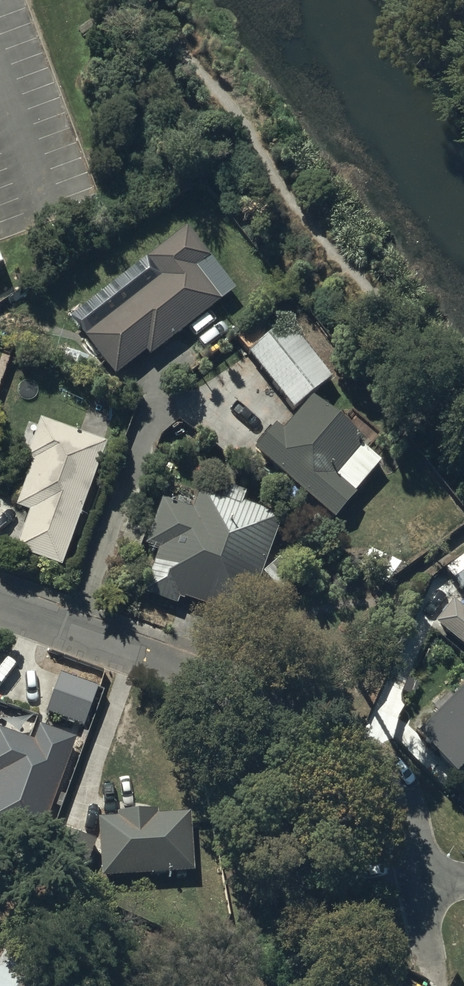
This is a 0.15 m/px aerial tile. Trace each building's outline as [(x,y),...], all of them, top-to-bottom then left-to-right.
[(160,283),(86,344),(115,380),(144,356),(150,362),(233,294),(184,235),(146,267),(160,283)] [(331,386),(285,328),(247,359),(289,413),(280,423),(275,418),(253,444),(333,512),(379,455),(325,401),(315,409),(310,403),(331,386)] [(103,448),(39,426),(25,467),(30,468),(15,513),(27,517),(14,556),(61,572),(103,448)] [(192,505),(161,495),(145,541),(156,544),(141,588),(176,599),(179,593),(243,615),(278,512),(242,500),(246,489),(219,480),(216,490),(199,485),(192,505)] [(446,567),(460,585),(463,581),(463,552),(446,567)] [(436,619),(463,641),(463,600),(462,603),(454,597),(436,619)] [(0,724),(0,811),(40,824),(73,733),(39,721),(33,736),(0,724)] [(117,812),(98,813),(101,872),(192,868),(189,808),(148,810),(148,806),(117,807),(117,812)]
